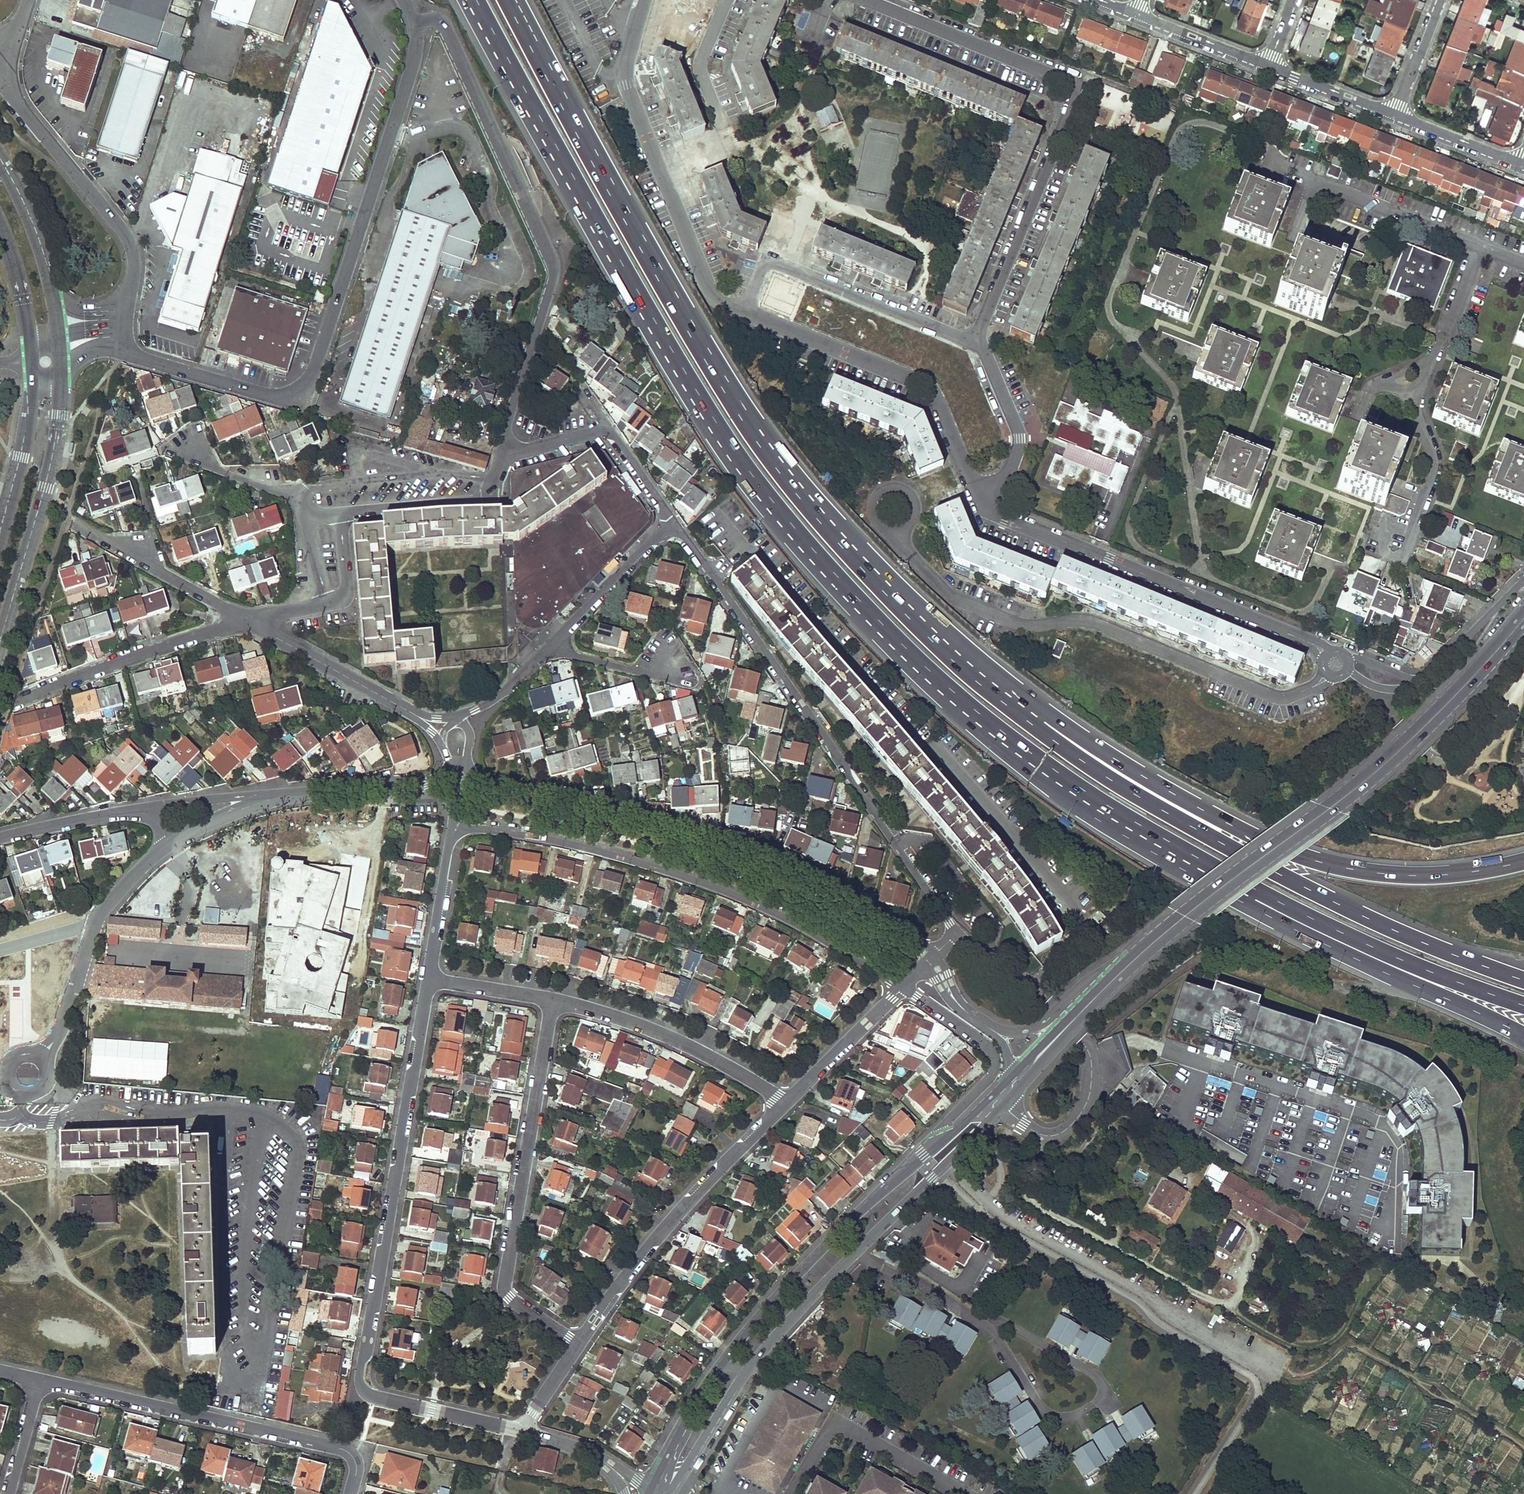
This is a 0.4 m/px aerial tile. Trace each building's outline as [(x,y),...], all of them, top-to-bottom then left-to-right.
[(72,24),(156,51),(161,34),(180,40),(185,22),(167,16),(173,0),(80,0),(72,24)] [(212,17),(247,30),(257,0),(218,0),(212,17)] [(247,30),(283,42),(297,0),(257,0),(247,30)] [(751,119),(775,108),(759,70),(788,0),(760,0),(731,69),(751,119)] [(1031,0),(1000,0),(997,8),(1027,20),(1034,1),(1031,0)] [(1168,4),(1189,13),(1195,0),(1170,0),(1168,4)] [(1238,7),(1244,9),(1247,0),(1241,0),(1238,7)] [(1266,0),(1247,0),(1244,9),(1264,17),(1267,9),(1264,8),(1265,4),(1267,0),(1266,0)] [(1339,0),(1319,0),(1315,9),(1318,10),(1313,22),(1330,28),(1341,1),(1339,0)] [(1383,4),(1374,1),(1370,12),(1387,18),(1407,26),(1413,10),(1411,9),(1415,0),(1385,0),(1383,4)] [(1461,16),(1478,22),(1486,0),(1464,0),(1464,2),(1466,3),(1461,16)] [(1065,13),(1034,1),(1027,20),(1057,32),(1065,13)] [(335,12),(345,32),(350,33),(337,8),(327,4),(326,9),(335,12)] [(968,20),(966,24),(980,29),(989,7),(981,4),(973,22),(968,20)] [(326,9),(278,158),(277,157),(268,185),(314,200),(323,172),(337,177),(350,137),(348,131),(352,116),(357,114),(364,94),(361,89),(369,68),(350,33),(345,32),(335,12),(326,9)] [(1264,17),(1244,9),(1238,24),(1254,31),(1258,24),(1261,25),(1264,17)] [(1522,31),(1523,28),(1512,23),(1515,15),(1507,12),(1504,20),(1500,31),(1517,37),(1523,40),(1523,34),(1522,31)] [(468,19),(475,33),(480,31),(473,16),(468,19)] [(1454,26),(1448,42),(1467,50),(1472,36),(1478,22),(1461,16),(1456,27),(1454,26)] [(1407,26),(1387,18),(1376,46),(1394,53),(1399,41),(1400,42),(1407,26)] [(1497,18),(1493,28),(1500,31),(1504,20),(1497,18)] [(1115,33),(1084,21),(1077,40),(1108,52),(1115,33)] [(1330,28),(1313,22),(1308,34),(1306,33),(1300,48),(1319,56),(1330,28)] [(1352,22),(1347,35),(1353,37),(1355,32),(1357,25),(1352,22)] [(1487,25),(1478,22),(1472,36),(1481,40),(1487,25)] [(1494,45),(1499,31),(1490,28),(1485,42),(1494,45)] [(1025,105),(846,29),(836,52),(1017,129),(984,205),(975,200),(978,195),(966,190),(960,205),(954,219),(965,223),(966,219),(976,224),(942,306),(965,315),(1042,134),(1017,124),(1025,105)] [(1365,35),(1355,32),(1353,37),(1362,41),(1365,35)] [(1147,46),(1115,33),(1108,52),(1139,64),(1147,46)] [(1353,37),(1347,35),(1342,46),(1348,49),(1353,37)] [(1362,41),(1353,37),(1348,49),(1347,52),(1356,55),(1362,41)] [(1517,37),(1511,52),(1518,55),(1523,41),(1523,40),(1517,37)] [(1518,55),(1513,68),(1523,72),(1523,41),(1518,55)] [(71,74),(61,105),(85,113),(102,57),(54,42),(47,66),(71,74)] [(1467,50),(1448,42),(1442,58),(1444,59),(1439,71),(1456,77),(1467,50)] [(1082,47),(1076,44),(1070,58),(1076,61),(1082,47)] [(1394,53),(1376,46),(1365,73),(1385,82),(1391,66),(1390,65),(1394,53)] [(680,60),(657,50),(651,66),(688,155),(709,146),(677,67),(680,60)] [(168,66),(128,53),(96,150),(136,163),(168,66)] [(1176,62),(1163,57),(1157,71),(1155,71),(1153,78),(1174,87),(1185,61),(1178,59),(1176,62)] [(1488,58),(1483,73),(1496,77),(1500,62),(1488,58)] [(364,94),(371,73),(369,68),(361,89),(364,94)] [(1513,68),(1505,88),(1494,83),(1482,78),(1478,86),(1521,102),(1522,103),(1523,98),(1523,96),(1523,95),(1523,94),(1523,72),(1513,68)] [(1217,74),(1209,71),(1202,91),(1217,97),(1224,80),(1216,76),(1217,74)] [(1456,77),(1439,71),(1434,83),(1432,82),(1426,97),(1445,105),(1456,77)] [(1140,90),(1145,77),(1136,73),(1130,88),(1139,91),(1140,90)] [(1145,77),(1140,90),(1148,93),(1153,80),(1145,77)] [(1231,83),(1224,80),(1217,97),(1232,103),(1241,83),(1234,80),(1231,83)] [(1248,86),(1241,83),(1232,103),(1248,109),(1255,92),(1248,88),(1248,86)] [(1478,86),(1472,83),(1469,90),(1475,93),(1478,86)] [(1521,102),(1478,86),(1475,93),(1500,102),(1489,130),(1508,138),(1518,115),(1516,114),(1521,102)] [(1262,95),(1255,92),(1248,109),(1261,115),(1259,120),(1261,121),(1263,117),(1265,110),(1272,95),(1264,92),(1262,95)] [(1192,98),(1184,95),(1180,107),(1188,110),(1192,98)] [(1292,103),(1272,95),(1265,110),(1277,115),(1275,117),(1285,121),(1292,103)] [(1313,111),(1292,103),(1285,121),(1294,124),(1295,122),(1306,126),(1313,111)] [(831,107),(816,113),(824,131),(839,124),(831,107)] [(1277,115),(1265,110),(1263,117),(1274,121),(1275,117),(1277,115)] [(1334,119),(1313,111),(1306,126),(1319,131),(1318,133),(1327,137),(1334,119)] [(348,131),(350,137),(357,114),(352,116),(348,131)] [(1355,127),(1334,119),(1327,137),(1335,140),(1337,138),(1348,142),(1355,127)] [(1306,126),(1304,132),(1317,136),(1318,133),(1319,131),(1306,126)] [(1375,135),(1355,127),(1348,142),(1359,147),(1359,150),(1368,153),(1375,135)] [(1396,143),(1375,135),(1368,153),(1377,157),(1378,154),(1390,158),(1396,143)] [(1299,146),(1291,143),(1288,149),(1296,152),(1299,146)] [(1417,151),(1396,143),(1390,158),(1388,164),(1387,167),(1399,171),(1402,165),(1410,169),(1417,151)] [(1312,152),(1299,146),(1296,152),(1310,157),(1312,152)] [(1438,159),(1417,151),(1410,169),(1419,172),(1417,177),(1428,182),(1438,159)] [(418,166),(341,404),(389,419),(439,264),(460,271),(463,261),(472,264),(482,233),(443,153),(418,166)] [(1084,153),(1009,334),(1033,345),(1108,163),(1084,153)] [(1377,157),(1376,159),(1388,164),(1390,158),(1378,154),(1377,157)] [(1341,161),(1333,158),(1330,165),(1332,166),(1338,168),(1341,161)] [(1458,167),(1438,159),(1428,182),(1440,186),(1439,188),(1449,191),(1458,167)] [(192,175),(194,176),(185,205),(167,199),(150,208),(165,237),(163,244),(164,246),(172,248),(171,249),(181,252),(160,321),(198,333),(237,205),(240,195),(242,191),(234,188),(241,164),(226,160),(219,183),(208,180),(211,170),(195,165),(192,175)] [(1352,166),(1341,161),(1338,168),(1344,171),(1348,173),(1352,166)] [(1338,168),(1332,166),(1328,176),(1340,180),(1344,171),(1338,168)] [(1479,175),(1458,167),(1449,191),(1457,195),(1461,185),(1473,190),(1479,175)] [(337,177),(323,172),(314,200),(328,204),(337,177)] [(1500,183),(1479,175),(1473,190),(1483,194),(1479,204),(1490,208),(1491,205),(1493,201),(1500,183)] [(722,178),(700,188),(720,236),(755,251),(764,230),(738,218),(722,178)] [(1289,202),(1242,183),(1223,229),(1271,248),(1289,202)] [(1521,190),(1500,183),(1493,201),(1503,205),(1501,209),(1512,213),(1514,206),(1521,190)] [(1521,190),(1514,206),(1523,210),(1523,192),(1521,190)] [(246,197),(240,195),(237,205),(242,207),(246,197)] [(186,200),(174,196),(167,199),(185,205),(186,200)] [(1493,201),(1491,205),(1501,209),(1503,205),(1493,201)] [(1466,207),(1454,202),(1450,212),(1462,216),(1466,207)] [(1486,224),(1495,228),(1498,222),(1488,218),(1486,224)] [(1507,225),(1500,222),(1496,229),(1504,233),(1507,225)] [(1517,228),(1507,225),(1504,233),(1513,236),(1517,228)] [(914,270),(821,232),(813,254),(905,292),(914,270)] [(1229,247),(1223,245),(1220,251),(1226,254),(1229,247)] [(1452,267),(1404,248),(1386,294),(1434,313),(1452,267)] [(1205,277),(1158,258),(1139,304),(1187,323),(1205,277)] [(1322,322),(1340,276),(1294,258),(1276,304),(1322,322)] [(1264,280),(1259,278),(1256,284),(1262,287),(1264,280)] [(993,446),(961,353),(780,286),(777,293),(769,290),(765,301),(767,308),(942,372),(970,453),(993,446)] [(307,312),(236,288),(215,351),(227,355),(234,358),(287,375),(307,312)] [(323,304),(327,295),(317,292),(314,301),(323,304)] [(1225,297),(1219,294),(1216,300),(1222,303),(1225,297)] [(1514,344),(1523,348),(1523,319),(1514,344)] [(1260,329),(1255,326),(1252,332),(1258,335),(1260,329)] [(1258,351),(1211,332),(1192,378),(1240,397),(1258,351)] [(603,366),(607,360),(590,347),(578,362),(595,376),(603,366)] [(1520,360),(1514,357),(1511,364),(1517,366),(1520,360)] [(621,380),(603,366),(595,376),(591,381),(610,396),(617,386),(621,380)] [(1352,387),(1304,368),(1286,414),(1333,433),(1352,387)] [(567,382),(549,369),(538,384),(559,399),(567,387),(565,386),(567,382)] [(1496,392),(1449,373),(1430,419),(1478,438),(1494,398),(1496,392)] [(425,411),(434,378),(423,375),(412,416),(430,421),(433,413),(425,411)] [(135,382),(140,396),(155,391),(151,378),(135,382)] [(495,386),(477,381),(469,406),(487,411),(495,386)] [(831,381),(821,405),(901,437),(917,476),(942,466),(921,417),(831,381)] [(635,400),(617,386),(610,396),(605,402),(623,415),(631,406),(635,400)] [(172,387),(164,389),(168,398),(174,417),(196,410),(189,392),(176,396),(172,387)] [(224,397),(217,395),(223,408),(228,406),(224,397)] [(174,417),(168,398),(146,406),(152,423),(174,417)] [(1100,419),(1087,414),(1091,406),(1076,400),(1073,408),(1060,403),(1052,423),(1059,426),(1054,439),(1067,445),(1061,458),(1054,455),(1046,475),(1059,481),(1056,488),(1071,494),(1074,486),(1087,492),(1091,483),(1118,494),(1128,469),(1114,463),(1120,450),(1133,455),(1141,435),(1128,430),(1131,422),(1103,411),(1100,419)] [(233,404),(228,406),(241,437),(248,434),(262,429),(255,411),(241,416),(237,406),(234,407),(233,404)] [(241,437),(228,406),(223,408),(224,412),(215,416),(219,425),(213,428),(220,446),(241,437)] [(649,420),(631,406),(623,415),(619,421),(633,433),(631,436),(634,439),(645,425),(649,420)] [(1516,410),(1510,407),(1507,413),(1513,416),(1516,410)] [(1382,412),(1372,408),(1368,417),(1378,421),(1382,412)] [(425,441),(430,421),(412,416),(402,449),(484,472),(488,461),(425,441)] [(286,426),(288,431),(298,454),(315,447),(308,430),(299,434),(294,422),(286,426)] [(663,439),(645,425),(634,439),(633,441),(651,455),(659,445),(663,439)] [(1418,440),(1388,428),(1386,434),(1362,425),(1355,442),(1356,443),(1337,489),(1375,505),(1374,509),(1399,519),(1405,516),(1410,504),(1389,495),(1403,461),(1408,464),(1418,440)] [(313,428),(308,430),(315,447),(320,445),(313,428)] [(262,429),(248,434),(251,440),(265,435),(262,429)] [(1290,432),(1284,429),(1282,435),(1287,438),(1290,432)] [(298,454),(288,431),(283,433),(285,440),(270,446),(277,464),(298,454)] [(123,442),(119,433),(112,436),(114,444),(101,449),(106,467),(129,460),(123,442)] [(144,435),(123,442),(129,460),(150,453),(144,435)] [(1465,447),(1454,442),(1447,460),(1459,464),(1465,447)] [(1267,462),(1220,444),(1201,489),(1249,508),(1267,462)] [(676,459),(659,445),(651,455),(647,461),(664,475),(672,465),(676,459)] [(1501,446),(1483,492),(1523,508),(1523,455),(1501,446)] [(433,657),(432,636),(397,639),(393,640),(385,552),(444,546),(499,544),(503,545),(503,543),(509,543),(513,543),(513,616),(513,620),(515,625),(517,629),(521,632),(524,634),(528,634),(532,634),(536,632),(540,630),(545,626),(631,542),(649,524),(649,517),(603,452),(597,450),(515,472),(510,479),(513,513),(514,515),(510,516),(504,517),(504,513),(441,516),(382,521),(383,531),(352,535),(360,622),(362,639),(365,666),(395,663),(395,672),(435,668),(433,657)] [(691,479),(672,465),(664,475),(660,480),(678,494),(686,485),(691,479)] [(827,472),(822,476),(830,485),(835,481),(827,472)] [(1287,481),(1281,478),(1278,485),(1284,487),(1287,481)] [(198,479),(176,487),(185,515),(191,514),(187,503),(203,497),(198,479)] [(107,493),(104,484),(98,487),(99,495),(86,500),(91,517),(113,510),(107,493)] [(704,499),(686,485),(678,494),(674,499),(692,513),(704,499)] [(723,487),(720,485),(715,491),(718,494),(723,487)] [(129,486),(107,493),(113,510),(135,504),(129,486)] [(185,515),(176,487),(154,494),(156,499),(152,501),(158,519),(179,512),(181,517),(185,515)] [(254,517),(249,504),(242,507),(246,519),(254,517)] [(1082,570),(1060,561),(1054,575),(1044,571),(995,553),(974,545),(966,525),(958,505),(933,515),(954,564),(1044,601),(1051,586),(1293,685),(1303,661),(1295,658),(1257,642),(1210,623),(1168,605),(1129,589),(1082,570)] [(276,509),(254,517),(260,535),(282,527),(276,509)] [(1322,513),(1316,510),(1314,517),(1320,519),(1322,513)] [(1453,519),(1443,515),(1438,526),(1448,530),(1453,519)] [(260,535),(254,517),(246,519),(232,524),(238,542),(260,535)] [(1320,537),(1273,518),(1254,564),(1302,583),(1320,537)] [(753,522),(749,526),(756,536),(761,532),(753,522)] [(215,533),(194,540),(200,558),(220,551),(215,533)] [(1472,535),(1470,539),(1467,538),(1465,543),(1462,541),(1459,548),(1462,549),(1461,553),(1464,554),(1463,557),(1454,554),(1444,577),(1466,586),(1475,563),(1480,565),(1489,542),(1472,535)] [(194,540),(172,547),(178,565),(200,558),(194,540)] [(1424,552),(1440,559),(1444,550),(1428,544),(1424,552)] [(254,557),(248,559),(251,568),(257,586),(279,579),(273,561),(257,567),(254,557)] [(103,562),(80,568),(86,587),(112,579),(108,566),(105,567),(103,562)] [(658,569),(650,567),(645,584),(653,586),(654,582),(677,588),(681,570),(659,564),(658,569)] [(1034,955),(1060,939),(1045,916),(1037,903),(1031,895),(1025,886),(1012,870),(1000,856),(988,840),(932,775),(798,619),(753,564),(730,583),(776,638),(909,794),(965,860),(978,875),(989,889),(1002,904),(1009,915),(1013,921),(1021,934),(1034,955)] [(80,568),(58,575),(64,593),(78,589),(80,593),(81,596),(88,593),(86,587),(80,568)] [(251,568),(229,575),(235,593),(257,586),(251,568)] [(1348,593),(1371,603),(1379,585),(1355,575),(1348,593)] [(1455,618),(1462,602),(1422,585),(1420,590),(1426,598),(1427,598),(1421,612),(1407,606),(1397,630),(1409,636),(1405,646),(1417,651),(1422,640),(1430,644),(1443,613),(1455,618)] [(145,588),(138,591),(141,601),(146,619),(169,612),(163,595),(149,599),(145,588)] [(78,589),(64,593),(66,598),(80,593),(78,589)] [(1391,620),(1398,604),(1375,594),(1368,610),(1391,620)] [(626,603),(622,602),(619,613),(645,620),(650,602),(628,597),(626,603)] [(146,619),(141,601),(119,608),(125,626),(146,619)] [(707,607),(685,601),(680,620),(703,625),(707,607)] [(86,611),(81,613),(89,642),(111,636),(106,617),(90,621),(86,611)] [(89,642),(81,613),(73,616),(76,626),(62,631),(67,649),(89,642)] [(47,614),(42,614),(39,622),(48,619),(47,614)] [(438,657),(433,657),(435,668),(435,670),(504,662),(506,662),(509,661),(511,660),(513,659),(515,658),(518,655),(545,626),(540,630),(536,632),(532,634),(528,634),(524,634),(521,632),(517,629),(515,625),(513,620),(513,616),(512,636),(512,640),(512,642),(511,645),(509,647),(507,649),(504,650),(501,650),(438,657)] [(620,633),(598,627),(593,645),(615,651),(615,650),(622,652),(627,636),(620,634),(620,633)] [(732,642),(710,637),(705,654),(727,660),(732,642)] [(1057,641),(1051,655),(1060,658),(1065,644),(1057,641)] [(33,647),(35,656),(51,651),(48,642),(33,647)] [(35,656),(29,658),(34,676),(56,669),(51,651),(35,656)] [(254,652),(241,656),(243,661),(256,658),(254,652)] [(239,657),(218,663),(223,686),(227,685),(226,680),(244,675),(239,657)] [(154,666),(156,672),(161,691),(163,700),(185,693),(176,660),(154,666)] [(218,663),(196,668),(201,686),(215,682),(218,690),(224,688),(223,686),(218,663)] [(156,672),(135,678),(139,696),(161,691),(156,672)] [(756,678),(734,672),(729,690),(751,696),(756,678)] [(245,680),(244,675),(226,680),(227,685),(245,680)] [(572,683),(549,688),(554,707),(555,707),(556,712),(563,710),(562,705),(577,702),(572,683)] [(631,686),(609,691),(613,711),(615,717),(623,715),(622,708),(638,704),(636,692),(633,693),(631,686)] [(549,688),(527,694),(532,713),(554,707),(549,688)] [(117,689),(94,695),(99,714),(122,708),(117,689)] [(296,690),(273,696),(278,715),(301,709),(296,690)] [(609,691),(587,698),(592,716),(613,711),(609,691)] [(94,695),(72,701),(77,719),(99,714),(94,695)] [(273,696),(251,702),(257,721),(278,715),(273,696)] [(691,701),(669,706),(673,724),(695,719),(691,701)] [(648,719),(651,730),(673,724),(669,706),(646,712),(648,719)] [(781,713),(759,707),(754,725),(776,731),(781,713)] [(58,712),(35,717),(40,736),(62,730),(58,712)] [(191,713),(188,713),(198,722),(200,720),(194,712),(191,713)] [(327,714),(317,717),(321,725),(330,719),(327,714)] [(187,715),(182,719),(190,727),(195,722),(187,715)] [(35,717),(13,723),(17,741),(40,736),(35,717)] [(360,721),(342,732),(346,737),(363,727),(360,721)] [(750,722),(742,721),(740,727),(742,730),(743,732),(747,732),(750,722)] [(561,724),(562,730),(571,728),(572,728),(571,722),(561,724)] [(511,728),(511,725),(504,727),(507,738),(492,742),(497,760),(519,754),(514,736),(511,728)] [(519,726),(511,728),(514,736),(519,754),(526,752),(542,748),(538,735),(537,730),(522,734),(519,726)] [(654,737),(666,733),(664,727),(652,731),(654,737)] [(562,730),(561,730),(567,753),(572,772),(581,769),(590,767),(599,765),(593,746),(588,748),(588,744),(573,748),(573,746),(575,744),(571,728),(562,730)] [(283,738),(278,731),(272,736),(277,742),(283,738)] [(365,731),(347,744),(357,759),(376,747),(365,731)] [(306,732),(289,746),(300,760),(318,747),(306,732)] [(3,734),(0,745),(0,747),(6,749),(10,737),(3,734)] [(255,749),(242,735),(231,745),(226,740),(221,745),(240,764),(255,749)] [(760,762),(773,766),(780,739),(767,736),(760,762)] [(673,737),(667,739),(671,750),(677,748),(673,737)] [(289,746),(283,738),(277,742),(283,750),(271,759),(283,775),(300,760),(289,746)] [(408,740),(386,747),(393,765),(415,758),(408,740)] [(203,760),(185,741),(173,752),(168,747),(163,752),(182,772),(187,767),(192,772),(203,760)] [(223,781),(240,764),(221,745),(219,743),(207,755),(215,762),(210,767),(223,781)] [(806,748),(783,743),(778,760),(800,766),(806,748)] [(160,749),(163,752),(168,747),(165,744),(160,749)] [(328,757),(339,772),(357,759),(347,744),(328,757)] [(625,748),(619,749),(621,759),(628,756),(625,748)] [(163,752),(160,749),(155,755),(163,763),(152,774),(166,788),(182,772),(163,752)] [(142,764),(128,750),(112,766),(126,780),(142,764)] [(526,752),(519,754),(524,770),(531,768),(526,752)] [(572,772),(567,753),(545,759),(550,778),(572,772)] [(636,755),(629,756),(633,766),(634,784),(658,782),(655,763),(640,764),(636,755)] [(87,773),(73,759),(61,771),(54,765),(49,769),(71,790),(75,785),(87,773)] [(112,766),(105,759),(99,766),(101,767),(106,772),(96,783),(110,796),(126,780),(112,766)] [(599,765),(590,767),(592,773),(600,771),(599,765)] [(633,766),(610,769),(613,787),(634,784),(633,766)] [(91,778),(92,779),(96,783),(106,772),(101,767),(91,778)] [(71,790),(49,769),(44,775),(51,782),(40,793),(55,807),(71,790)] [(581,769),(572,772),(574,778),(583,775),(581,769)] [(32,785),(20,772),(3,788),(16,801),(32,785)] [(91,778),(87,773),(75,785),(81,791),(92,779),(91,778)] [(715,790),(700,790),(696,774),(688,776),(692,791),(693,809),(701,808),(701,815),(712,816),(713,809),(717,809),(715,790)] [(690,791),(670,792),(671,809),(693,809),(692,791),(688,776),(686,777),(690,791)] [(831,784),(809,779),(804,796),(800,810),(807,811),(810,798),(829,802),(832,791),(830,790),(831,784)] [(0,785),(0,818),(16,801),(3,788),(0,785)] [(784,800),(780,800),(777,815),(785,817),(787,804),(784,803),(784,800)] [(751,811),(729,808),(726,826),(749,830),(751,811)] [(775,814),(751,811),(749,830),(772,833),(775,814)] [(856,819),(834,815),(829,832),(851,838),(856,819)] [(824,822),(818,821),(815,832),(821,834),(824,822)] [(428,833),(411,830),(406,855),(426,859),(427,849),(425,849),(428,833)] [(811,841),(791,832),(784,849),(805,858),(811,841)] [(123,836),(100,841),(105,859),(126,854),(124,843),(123,836)] [(100,841),(78,846),(82,864),(105,859),(100,841)] [(832,849),(811,841),(805,858),(832,870),(839,852),(832,849)] [(59,846),(37,854),(43,872),(61,866),(61,867),(66,868),(69,865),(69,863),(72,862),(69,851),(61,854),(59,846)] [(491,849),(477,847),(475,862),(473,861),(470,871),(489,874),(493,856),(489,856),(491,849)] [(880,854),(858,849),(854,867),(876,872),(880,854)] [(37,854),(15,861),(25,892),(44,885),(40,873),(43,872),(37,854)] [(528,856),(514,854),(511,870),(518,871),(536,874),(538,862),(539,855),(529,854),(528,856)] [(566,861),(556,859),(552,877),(577,883),(581,868),(565,864),(566,861)] [(546,864),(538,862),(536,874),(544,876),(546,864)] [(264,1012),(342,1019),(347,969),(349,969),(351,951),(345,950),(348,924),(358,925),(360,911),(345,909),(349,870),(273,863),(261,980),(268,980),(264,1012)] [(863,869),(861,875),(875,878),(876,873),(863,869)] [(518,871),(511,870),(510,877),(517,878),(518,871)] [(826,883),(843,886),(845,875),(828,871),(826,883)] [(612,877),(597,872),(593,887),(617,895),(622,876),(613,874),(612,877)] [(414,876),(407,873),(404,890),(419,893),(422,877),(414,876)] [(647,884),(638,881),(633,900),(647,904),(650,905),(652,902),(659,903),(663,891),(647,887),(647,884)] [(0,884),(0,905),(13,900),(6,882),(0,884)] [(905,889),(884,884),(880,902),(904,909),(907,897),(904,895),(905,889)] [(495,901),(497,901),(498,893),(487,892),(486,899),(495,901)] [(497,901),(507,903),(509,895),(498,893),(497,901)] [(509,895),(507,903),(515,904),(516,896),(509,895)] [(692,901),(679,897),(674,911),(697,919),(703,902),(694,898),(692,901)] [(495,901),(486,899),(484,911),(493,913),(495,901)] [(633,900),(632,904),(646,908),(647,904),(633,900)] [(580,907),(573,905),(569,916),(577,918),(580,907)] [(538,908),(530,906),(528,919),(535,921),(538,908)] [(588,909),(580,907),(577,918),(583,919),(584,920),(588,909)] [(728,911),(719,907),(712,925),(728,933),(730,929),(736,932),(742,920),(727,914),(728,911)] [(202,924),(218,925),(218,909),(202,908),(202,924)] [(545,909),(538,908),(535,921),(542,923),(545,909)] [(417,912),(397,909),(393,933),(410,937),(413,922),(415,922),(417,912)] [(552,911),(545,909),(542,923),(550,924),(552,911)] [(1105,918),(1098,911),(1092,917),(1098,924),(1105,918)] [(161,926),(110,921),(107,936),(159,941),(161,926)] [(658,928),(641,922),(637,935),(654,940),(658,928)] [(1117,929),(1112,924),(1107,929),(1112,935),(1117,929)] [(477,929),(461,926),(458,942),(465,944),(465,946),(473,948),(477,929)] [(771,934),(757,927),(749,941),(779,957),(790,940),(773,931),(771,934)] [(247,933),(201,929),(199,944),(245,948),(247,933)] [(628,932),(620,930),(616,943),(624,945),(628,932)] [(523,936),(498,932),(494,951),(504,953),(505,950),(520,953),(523,936)] [(526,954),(529,937),(523,936),(520,953),(526,954)] [(387,942),(371,939),(369,949),(384,951),(385,949),(386,943),(387,942)] [(574,949),(575,947),(540,940),(536,955),(552,959),(552,962),(569,966),(570,965),(574,949)] [(575,947),(574,949),(585,952),(587,945),(576,941),(575,947)] [(402,946),(386,943),(385,949),(387,950),(393,951),(401,953),(402,946)] [(804,949),(796,944),(786,960),(802,970),(804,968),(810,971),(817,960),(803,951),(804,949)] [(574,949),(570,965),(595,974),(597,966),(599,966),(602,958),(585,952),(574,949)] [(387,950),(383,970),(389,971),(393,951),(387,950)] [(401,953),(393,951),(389,971),(387,980),(399,982),(401,974),(406,974),(409,956),(401,954),(401,953)] [(701,956),(693,953),(688,968),(695,971),(700,960),(701,956)] [(729,965),(731,960),(720,956),(717,961),(729,965)] [(103,965),(114,966),(115,957),(103,957),(103,965)] [(606,959),(602,958),(599,966),(597,966),(595,974),(601,976),(606,959)] [(606,973),(614,976),(620,961),(611,958),(606,973)] [(628,958),(626,963),(653,973),(655,968),(628,958)] [(738,961),(732,958),(731,960),(729,965),(727,968),(733,971),(738,961)] [(717,967),(700,960),(695,971),(712,978),(717,967)] [(614,976),(614,977),(629,982),(628,984),(646,991),(653,973),(626,963),(620,961),(614,976)] [(104,969),(94,968),(92,985),(89,986),(88,994),(91,996),(91,999),(141,1002),(141,1004),(189,1008),(189,1006),(239,1011),(239,1009),(245,1009),(246,994),(241,993),(242,981),(188,977),(187,985),(162,982),(163,975),(104,969)] [(653,973),(646,991),(671,1000),(673,992),(676,993),(679,985),(661,978),(663,971),(655,968),(653,973)] [(845,973),(837,969),(822,994),(835,1003),(850,980),(843,976),(845,973)] [(688,989),(679,985),(676,993),(684,996),(688,989)] [(706,987),(701,985),(691,1003),(705,1010),(704,1013),(713,1017),(721,999),(704,991),(706,987)] [(723,996),(706,987),(704,991),(721,999),(723,996)] [(403,992),(384,988),(379,1013),(380,1013),(396,1016),(399,1001),(401,1001),(403,992)] [(1182,988),(1169,1026),(1208,1039),(1203,1052),(1229,1060),(1233,1048),(1310,1073),(1306,1086),(1331,1094),(1336,1081),(1371,1093),(1376,1095),(1381,1097),(1385,1100),(1389,1102),(1393,1105),(1397,1108),(1387,1116),(1403,1138),(1413,1130),(1416,1136),(1418,1144),(1420,1150),(1420,1156),(1421,1164),(1420,1187),(1407,1187),(1406,1214),(1419,1214),(1418,1255),(1459,1256),(1460,1226),(1470,1226),(1471,1179),(1461,1178),(1462,1171),(1462,1165),(1462,1159),(1461,1152),(1460,1145),(1459,1139),(1457,1133),(1455,1126),(1453,1120),(1451,1114),(1459,1110),(1457,1105),(1454,1099),(1450,1092),(1446,1087),(1441,1081),(1435,1075),(1430,1070),(1423,1077),(1419,1073),(1413,1070),(1409,1066),(1404,1063),(1398,1060),(1392,1058),(1386,1055),(1381,1054),(1358,1046),(1361,1036),(1316,1022),(1313,1031),(1255,1012),(1259,1002),(1214,988),(1211,997),(1182,988)] [(794,990),(786,1000),(793,1004),(795,1005),(802,995),(794,990)] [(739,1004),(731,1000),(721,1021),(742,1033),(747,1026),(751,1023),(762,1028),(771,1013),(780,999),(771,996),(755,1020),(736,1009),(739,1004)] [(814,1004),(803,996),(796,1006),(807,1012),(814,1004)] [(786,1000),(781,997),(780,999),(771,1013),(782,1020),(793,1004),(786,1000)] [(480,1010),(479,1012),(486,1013),(488,1003),(476,1001),(475,1009),(480,1010)] [(444,1021),(441,1044),(457,1047),(459,1047),(466,1009),(449,1006),(447,1022),(444,1021)] [(478,1021),(485,1022),(491,1023),(492,1014),(486,1013),(479,1012),(478,1021)] [(379,1022),(395,1024),(396,1016),(380,1013),(379,1022)] [(921,1022),(905,1015),(899,1030),(897,1029),(893,1037),(922,1051),(931,1033),(919,1027),(921,1022)] [(523,1019),(507,1017),(503,1041),(521,1045),(522,1035),(520,1035),(523,1019)] [(365,1019),(358,1018),(357,1021),(357,1026),(369,1028),(371,1020),(365,1019)] [(485,1022),(478,1021),(475,1035),(482,1036),(485,1022)] [(919,1027),(931,1033),(933,1028),(921,1022),(919,1027)] [(796,1034),(780,1024),(767,1047),(781,1054),(789,1042),(791,1043),(796,1034)] [(378,1036),(372,1035),(370,1046),(376,1047),(376,1049),(393,1052),(396,1036),(387,1035),(388,1033),(379,1031),(378,1036)] [(596,1038),(582,1033),(576,1048),(591,1054),(590,1059),(604,1064),(612,1044),(605,1042),(607,1038),(598,1035),(596,1038)] [(946,1033),(928,1050),(932,1053),(949,1036),(946,1033)] [(167,1043),(86,1040),(84,1080),(165,1083),(167,1043)] [(437,1043),(431,1074),(453,1078),(453,1075),(436,1073),(441,1044),(437,1043)] [(457,1047),(441,1044),(436,1073),(453,1075),(458,1076),(461,1057),(455,1056),(457,1047)] [(634,1048),(624,1044),(618,1062),(636,1068),(637,1065),(643,1067),(649,1055),(633,1049),(634,1048)] [(886,1049),(876,1045),(872,1054),(874,1055),(882,1059),(886,1049)] [(941,1063),(939,1065),(944,1070),(959,1055),(954,1050),(941,1063)] [(974,1063),(962,1051),(959,1055),(944,1070),(958,1083),(965,1076),(963,1074),(974,1063)] [(519,1057),(503,1054),(497,1082),(507,1084),(508,1081),(514,1083),(519,1057)] [(873,1057),(866,1054),(859,1070),(874,1077),(882,1059),(874,1055),(873,1057)] [(941,1063),(931,1054),(926,1059),(923,1061),(933,1071),(939,1065),(941,1063)] [(920,1060),(908,1055),(904,1066),(914,1071),(918,1067),(923,1061),(920,1060)] [(933,1071),(923,1061),(918,1067),(927,1077),(933,1071)] [(682,1071),(667,1063),(661,1074),(667,1078),(666,1081),(682,1090),(692,1074),(683,1069),(682,1071)] [(390,1069),(371,1065),(367,1084),(371,1085),(370,1091),(383,1094),(386,1078),(388,1079),(390,1069)] [(1156,1074),(1148,1067),(1141,1075),(1144,1077),(1137,1085),(1134,1082),(1114,1105),(1128,1113),(1141,1099),(1143,1101),(1154,1107),(1167,1086),(1155,1076),(1156,1074)] [(625,1091),(570,1072),(564,1087),(566,1088),(563,1095),(561,1094),(557,1103),(576,1110),(582,1095),(611,1105),(599,1127),(619,1134),(632,1108),(633,1107),(621,1102),(625,1091)] [(461,1074),(458,1091),(488,1097),(492,1075),(486,1074),(485,1079),(461,1074)] [(858,1088),(840,1081),(837,1090),(840,1091),(834,1106),(849,1112),(858,1088)] [(639,1094),(648,1098),(653,1086),(645,1082),(639,1094)] [(640,1088),(627,1083),(625,1090),(638,1094),(640,1088)] [(718,1088),(710,1083),(700,1100),(716,1109),(718,1105),(724,1108),(730,1097),(717,1090),(718,1088)] [(935,1096),(923,1084),(909,1096),(926,1114),(938,1103),(933,1098),(935,1096)] [(343,1087),(330,1085),(328,1093),(341,1096),(343,1087)] [(903,1085),(895,1092),(902,1099),(909,1091),(903,1085)] [(431,1088),(426,1113),(429,1114),(431,1105),(433,1105),(435,1089),(431,1088)] [(452,1092),(435,1089),(433,1105),(431,1105),(429,1114),(447,1117),(452,1092)] [(383,1094),(370,1091),(368,1100),(381,1102),(383,1094)] [(341,1096),(328,1093),(326,1106),(322,1130),(327,1131),(331,1110),(338,1112),(341,1096)] [(495,1105),(492,1105),(488,1123),(507,1127),(509,1117),(506,1116),(509,1101),(496,1098),(495,1105)] [(716,1109),(700,1100),(698,1105),(713,1113),(716,1109)] [(702,1110),(691,1104),(687,1110),(685,1109),(681,1116),(693,1123),(702,1110)] [(375,1111),(355,1107),(352,1125),(379,1131),(383,1114),(375,1112),(375,1111)] [(638,1111),(632,1108),(619,1134),(624,1137),(638,1111)] [(855,1111),(851,1122),(859,1125),(868,1116),(855,1111)] [(914,1127),(901,1113),(887,1126),(890,1129),(885,1133),(894,1142),(906,1132),(907,1133),(914,1127)] [(693,1124),(680,1117),(663,1149),(679,1157),(685,1149),(681,1148),(690,1134),(688,1133),(693,1124)] [(851,1122),(842,1118),(836,1132),(848,1137),(854,1131),(859,1125),(851,1122)] [(810,1121),(803,1119),(796,1134),(792,1142),(809,1149),(812,1141),(819,1123),(811,1119),(810,1121)] [(556,1131),(557,1132),(552,1146),(565,1151),(573,1155),(575,1149),(570,1147),(577,1128),(560,1122),(556,1131)] [(868,1134),(859,1125),(854,1131),(862,1140),(868,1134)] [(209,1132),(60,1137),(61,1169),(182,1165),(188,1355),(216,1355),(209,1132)] [(442,1134),(427,1132),(423,1148),(431,1149),(431,1151),(439,1153),(442,1134)] [(505,1136),(489,1133),(484,1161),(494,1163),(494,1160),(501,1162),(505,1136)] [(377,1148),(358,1145),(354,1170),(370,1173),(373,1158),(375,1158),(377,1148)] [(796,1153),(777,1145),(774,1154),(777,1155),(771,1169),(786,1176),(796,1153)] [(844,1173),(856,1185),(884,1157),(872,1145),(844,1173)] [(1243,1160),(1246,1154),(1230,1147),(1227,1153),(1243,1160)] [(332,1153),(319,1150),(315,1172),(328,1174),(332,1153)] [(450,1150),(447,1164),(457,1165),(460,1166),(462,1153),(450,1150)] [(473,1155),(462,1153),(460,1166),(470,1168),(473,1155)] [(667,1169),(651,1159),(641,1176),(640,1176),(638,1181),(653,1189),(660,1176),(662,1177),(667,1169)] [(572,1172),(556,1166),(551,1181),(548,1181),(545,1189),(563,1195),(572,1172)] [(1221,1185),(1214,1197),(1296,1244),(1309,1222),(1211,1166),(1205,1176),(1221,1185)] [(439,1170),(422,1167),(419,1183),(416,1183),(414,1193),(434,1197),(439,1170)] [(616,1175),(604,1168),(601,1173),(614,1180),(616,1175)] [(844,1173),(843,1171),(824,1190),(827,1192),(822,1197),(831,1206),(843,1196),(844,1197),(856,1185),(844,1173)] [(614,1180),(601,1173),(597,1181),(609,1187),(614,1180)] [(496,1180),(480,1177),(475,1202),(494,1206),(496,1196),(493,1196),(496,1180)] [(760,1183),(745,1177),(738,1191),(736,1191),(733,1199),(749,1206),(760,1183)] [(350,1201),(349,1207),(367,1210),(370,1193),(361,1191),(363,1181),(349,1178),(347,1191),(343,1190),(341,1200),(350,1201)] [(815,1187),(806,1178),(801,1183),(796,1189),(806,1199),(812,1194),(810,1192),(815,1187)] [(1185,1193),(1161,1179),(1146,1206),(1170,1220),(1185,1193)] [(609,1187),(609,1189),(631,1201),(636,1193),(614,1180),(609,1187)] [(791,1180),(788,1185),(796,1189),(801,1183),(791,1180)] [(653,1189),(638,1181),(637,1183),(652,1191),(653,1189)] [(788,1185),(782,1183),(777,1197),(785,1200),(790,1195),(796,1189),(788,1185)] [(631,1201),(609,1189),(605,1196),(614,1200),(604,1217),(621,1226),(627,1218),(624,1216),(633,1202),(631,1201)] [(806,1199),(796,1189),(790,1195),(800,1205),(806,1199)] [(614,1200),(605,1196),(596,1212),(604,1217),(614,1200)] [(70,1198),(71,1225),(91,1225),(120,1224),(120,1197),(70,1198)] [(469,1210),(468,1210),(469,1202),(449,1198),(447,1206),(453,1207),(452,1215),(468,1218),(469,1210)] [(431,1204),(414,1200),(409,1225),(418,1227),(417,1229),(426,1231),(427,1228),(433,1230),(435,1217),(429,1215),(431,1204)] [(321,1211),(309,1209),(308,1217),(313,1218),(320,1219),(321,1211)] [(562,1216),(544,1209),(540,1219),(543,1220),(538,1233),(550,1237),(553,1231),(557,1232),(562,1216)] [(730,1215),(713,1209),(709,1217),(712,1218),(706,1233),(720,1239),(730,1215)] [(795,1214),(776,1231),(781,1236),(799,1218),(795,1214)] [(799,1218),(781,1236),(793,1248),(811,1230),(806,1225),(808,1223),(801,1216),(799,1218)] [(302,1250),(307,1251),(313,1218),(308,1217),(302,1250)] [(472,1230),(465,1229),(463,1238),(471,1240),(471,1238),(487,1241),(490,1225),(483,1223),(483,1221),(474,1219),(472,1230)] [(1242,1231),(1228,1223),(1213,1251),(1226,1258),(1242,1231)] [(364,1227),(345,1224),(342,1242),(345,1243),(344,1249),(357,1251),(360,1236),(362,1236),(364,1227)] [(949,1227),(945,1234),(931,1226),(914,1255),(948,1274),(954,1265),(963,1270),(973,1252),(977,1254),(982,1246),(949,1227)] [(1158,1241),(1134,1226),(1128,1236),(1155,1253),(1158,1248),(1155,1246),(1158,1241)] [(610,1237),(593,1228),(580,1250),(595,1258),(603,1245),(605,1246),(610,1237)] [(448,1235),(434,1232),(431,1242),(447,1244),(448,1235)] [(787,1255),(774,1241),(756,1260),(767,1271),(779,1260),(780,1262),(787,1255)] [(445,1251),(447,1244),(431,1242),(430,1249),(445,1251)] [(698,1250),(683,1243),(676,1257),(674,1256),(669,1266),(686,1273),(698,1250)] [(605,1246),(603,1245),(595,1258),(600,1262),(609,1248),(605,1246)] [(404,1262),(401,1280),(419,1283),(426,1249),(409,1246),(406,1263),(404,1262)] [(752,1258),(740,1246),(733,1253),(745,1264),(752,1258)] [(344,1249),(343,1257),(356,1259),(357,1251),(344,1249)] [(302,1250),(300,1259),(316,1262),(317,1253),(307,1251),(302,1250)] [(745,1264),(733,1253),(726,1261),(737,1272),(745,1264)] [(485,1259),(466,1256),(462,1273),(466,1275),(465,1282),(477,1284),(481,1268),(483,1268),(485,1259)] [(316,1262),(300,1259),(299,1266),(315,1269),(316,1262)] [(339,1266),(334,1294),(352,1297),(356,1271),(349,1270),(349,1268),(339,1266)] [(559,1281),(544,1271),(534,1285),(549,1297),(548,1297),(559,1305),(571,1290),(566,1287),(563,1291),(556,1286),(559,1281)] [(305,1277),(297,1276),(295,1287),(303,1289),(305,1277)] [(423,1276),(422,1283),(431,1284),(432,1278),(423,1276)] [(649,1286),(651,1287),(645,1301),(657,1306),(661,1308),(671,1284),(654,1277),(649,1286)] [(753,1289),(741,1277),(723,1297),(737,1309),(744,1302),(742,1300),(753,1289)] [(432,1278),(431,1284),(439,1286),(440,1284),(441,1279),(432,1278)] [(457,1286),(440,1284),(439,1286),(437,1301),(444,1302),(446,1293),(455,1295),(457,1286)] [(399,1288),(394,1316),(412,1319),(417,1292),(399,1288)] [(657,1306),(645,1301),(641,1309),(653,1314),(657,1306)] [(902,1328),(906,1330),(915,1315),(917,1311),(900,1301),(887,1325),(899,1332),(902,1328)] [(302,1304),(293,1302),(290,1322),(298,1323),(302,1304)] [(351,1306),(331,1302),(326,1328),(343,1331),(347,1316),(349,1316),(351,1306)] [(665,1310),(661,1318),(675,1324),(681,1317),(665,1310)] [(727,1322),(712,1310),(696,1330),(708,1340),(719,1328),(721,1330),(727,1322)] [(928,1336),(932,1339),(941,1324),(943,1320),(926,1310),(921,1319),(913,1334),(926,1341),(928,1336)] [(906,1330),(913,1334),(921,1319),(915,1315),(906,1330)] [(1068,1345),(1076,1330),(1072,1327),(1074,1323),(1061,1316),(1048,1339),(1066,1349),(1068,1345)] [(629,1323),(622,1320),(615,1336),(631,1343),(639,1324),(631,1321),(629,1323)] [(932,1339),(939,1343),(947,1328),(941,1324),(932,1339)] [(686,1333),(674,1326),(671,1330),(683,1338),(686,1333)] [(953,1331),(945,1346),(950,1349),(947,1353),(960,1360),(973,1336),(956,1327),(953,1331)] [(953,1331),(947,1328),(939,1343),(945,1346),(953,1331)] [(411,1333),(392,1329),(390,1340),(393,1340),(391,1354),(392,1355),(413,1359),(414,1352),(408,1350),(411,1333)] [(1074,1349),(1083,1334),(1076,1330),(1068,1345),(1074,1349)] [(1083,1334),(1074,1349),(1080,1352),(1089,1337),(1083,1334)] [(1093,1340),(1089,1337),(1080,1352),(1078,1356),(1095,1366),(1109,1343),(1096,1335),(1093,1340)] [(326,1336),(323,1349),(341,1352),(343,1340),(326,1336)] [(1428,1347),(1429,1340),(1420,1338),(1418,1346),(1428,1347)] [(641,1347),(637,1355),(650,1360),(655,1353),(641,1347)] [(664,1354),(658,1348),(655,1353),(661,1357),(664,1354)] [(310,1363),(308,1372),(340,1378),(342,1366),(338,1366),(341,1352),(323,1349),(320,1365),(310,1363)] [(620,1356),(603,1349),(599,1357),(601,1358),(595,1373),(606,1378),(609,1371),(613,1372),(620,1356)] [(293,1352),(285,1350),(282,1367),(290,1368),(293,1352)] [(695,1360),(682,1352),(668,1372),(682,1383),(688,1375),(685,1373),(695,1360)] [(661,1357),(655,1353),(650,1360),(656,1364),(661,1357)] [(637,1355),(636,1354),(633,1360),(646,1366),(650,1360),(637,1355)] [(287,1421),(292,1394),(285,1393),(290,1368),(282,1367),(273,1418),(287,1421)] [(651,1385),(656,1376),(643,1370),(639,1379),(651,1385)] [(308,1372),(306,1371),(304,1382),(317,1385),(315,1393),(309,1392),(307,1401),(316,1403),(317,1398),(331,1401),(334,1386),(338,1387),(340,1378),(308,1372)] [(593,1381),(581,1376),(577,1384),(590,1389),(593,1381)] [(997,1401),(1000,1406),(1014,1397),(1018,1394),(1008,1377),(985,1392),(993,1404),(997,1401)] [(615,1383),(612,1391),(625,1396),(628,1388),(615,1383)] [(590,1389),(577,1384),(571,1398),(573,1399),(565,1414),(582,1422),(591,1406),(590,1405),(584,1402),(590,1389)] [(674,1396),(659,1385),(644,1407),(656,1415),(666,1402),(668,1403),(674,1396)] [(596,1392),(590,1389),(584,1402),(590,1405),(596,1392)] [(738,1473),(741,1474),(773,1493),(817,1416),(781,1395),(776,1405),(738,1473)] [(1000,1406),(1004,1412),(1018,1403),(1014,1397),(1000,1406)] [(622,1405),(628,1409),(631,1404),(625,1400),(622,1405)] [(1022,1409),(1018,1403),(1004,1412),(1008,1418),(1022,1409)] [(1022,1409),(1008,1418),(1010,1423),(1006,1425),(1014,1438),(1028,1428),(1037,1423),(1026,1407),(1022,1409)] [(59,1429),(93,1438),(98,1419),(64,1410),(59,1429)] [(1125,1425),(1134,1439),(1138,1437),(1141,1441),(1153,1433),(1139,1411),(1122,1421),(1125,1425)] [(644,1434),(631,1425),(617,1446),(631,1457),(637,1449),(635,1447),(644,1434)] [(1125,1425),(1119,1429),(1128,1443),(1134,1439),(1125,1425)] [(129,1426),(122,1450),(148,1457),(153,1439),(155,1433),(129,1426)] [(1032,1434),(1028,1428),(1014,1438),(1018,1444),(1032,1434)] [(1117,1450),(1121,1447),(1113,1433),(1110,1428),(1093,1439),(1098,1447),(1107,1462),(1120,1454),(1117,1450)] [(1113,1433),(1121,1447),(1128,1443),(1119,1429),(1113,1433)] [(1032,1434),(1018,1444),(1021,1448),(1016,1451),(1024,1463),(1047,1449),(1036,1432),(1032,1434)] [(175,1467),(181,1447),(153,1439),(148,1457),(147,1460),(175,1467)] [(76,1449),(53,1443),(45,1470),(63,1475),(68,1476),(76,1449)] [(226,1458),(228,1453),(207,1447),(200,1471),(221,1476),(226,1458)] [(556,1452),(537,1447),(531,1467),(551,1472),(556,1452)] [(1096,1468),(1101,1465),(1092,1451),(1090,1447),(1073,1457),(1087,1480),(1099,1473),(1096,1468)] [(1098,1447),(1092,1451),(1101,1465),(1107,1462),(1098,1447)] [(379,1480),(411,1489),(418,1463),(386,1454),(379,1480)] [(263,1468),(226,1458),(221,1476),(220,1481),(244,1487),(246,1479),(259,1482),(263,1468)] [(297,1460),(289,1488),(295,1489),(312,1493),(314,1493),(321,1467),(297,1460)] [(63,1475),(45,1470),(40,1468),(32,1493),(58,1493),(63,1475)] [(916,1493),(916,1492),(902,1485),(893,1480),(892,1482),(886,1479),(887,1476),(878,1471),(876,1476),(871,1473),(859,1493),(918,1493),(916,1493)] [(817,1482),(814,1487),(809,1485),(804,1493),(805,1493),(838,1493),(817,1482)]
